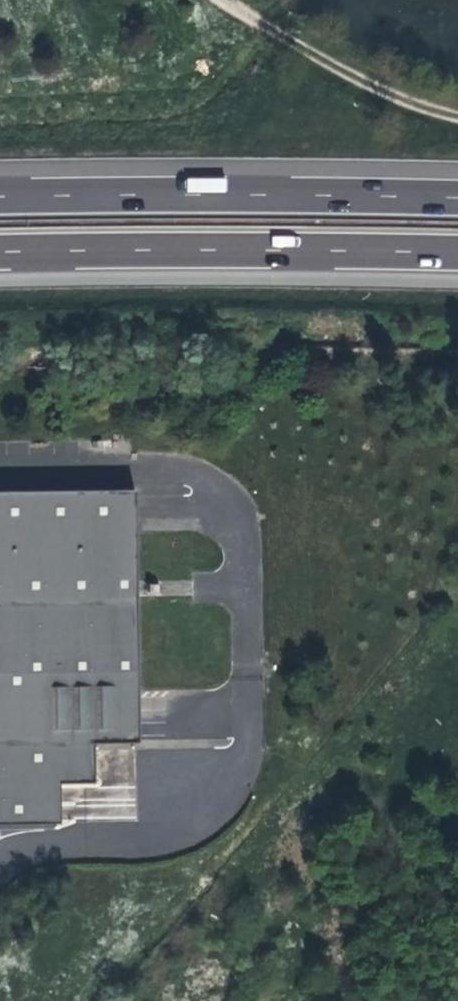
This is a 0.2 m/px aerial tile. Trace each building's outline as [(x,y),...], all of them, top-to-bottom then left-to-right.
[(58,822),(57,782),(93,782),(93,775),(92,744),(92,742),(102,742),(137,741),(133,490),(0,492),(0,823),(58,822)] [(103,781),(102,742),(92,742),(92,744),(93,775),(93,782),(103,781)]
